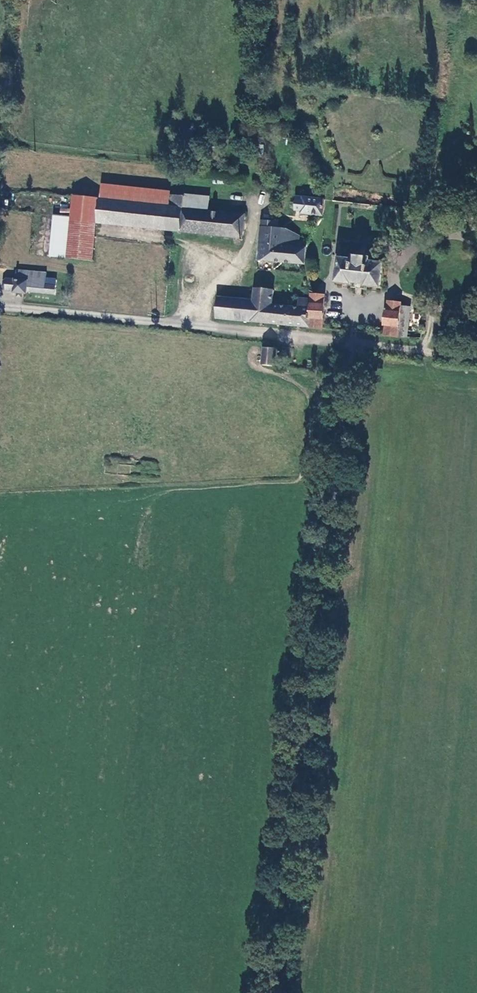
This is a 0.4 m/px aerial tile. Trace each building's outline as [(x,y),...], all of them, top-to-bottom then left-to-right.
[(97,224),(166,232),(170,195),(171,191),(101,184),(99,199),(73,196),(71,217),(53,215),(49,256),(93,261),(97,224)] [(185,194),(185,196),(183,208),(208,211),(210,197),(185,194)] [(166,232),(243,240),(245,215),(208,211),(183,208),(185,196),(170,195),(166,232)] [(302,213),(322,215),(324,199),(296,197),(295,210),(302,211),(302,213)] [(431,222),(423,220),(421,227),(429,229),(431,222)] [(299,248),(286,247),(287,230),(277,229),(278,223),(260,221),(256,260),(305,265),(306,249),(299,248)] [(300,236),(287,230),(286,247),(299,248),(300,236)] [(367,288),(382,289),(385,265),(371,263),(372,259),(354,257),(353,262),(339,260),(336,284),(353,286),(353,283),(367,284),(367,288)] [(15,270),(15,280),(6,279),(3,282),(3,287),(5,290),(14,291),(13,292),(17,293),(22,293),(27,294),(27,291),(55,294),(56,281),(45,280),(45,273),(15,270)] [(219,298),(217,320),(308,328),(310,300),(299,299),(299,307),(271,305),(272,293),(254,291),(253,301),(219,298)] [(325,297),(311,295),(310,300),(308,328),(323,329),(323,321),(324,321),(326,306),(324,305),(325,297)] [(386,327),(385,336),(406,338),(409,308),(401,307),(401,303),(389,302),(387,312),(385,312),(384,327),(386,327)] [(277,349),(264,348),(262,366),(276,367),(277,349)]
